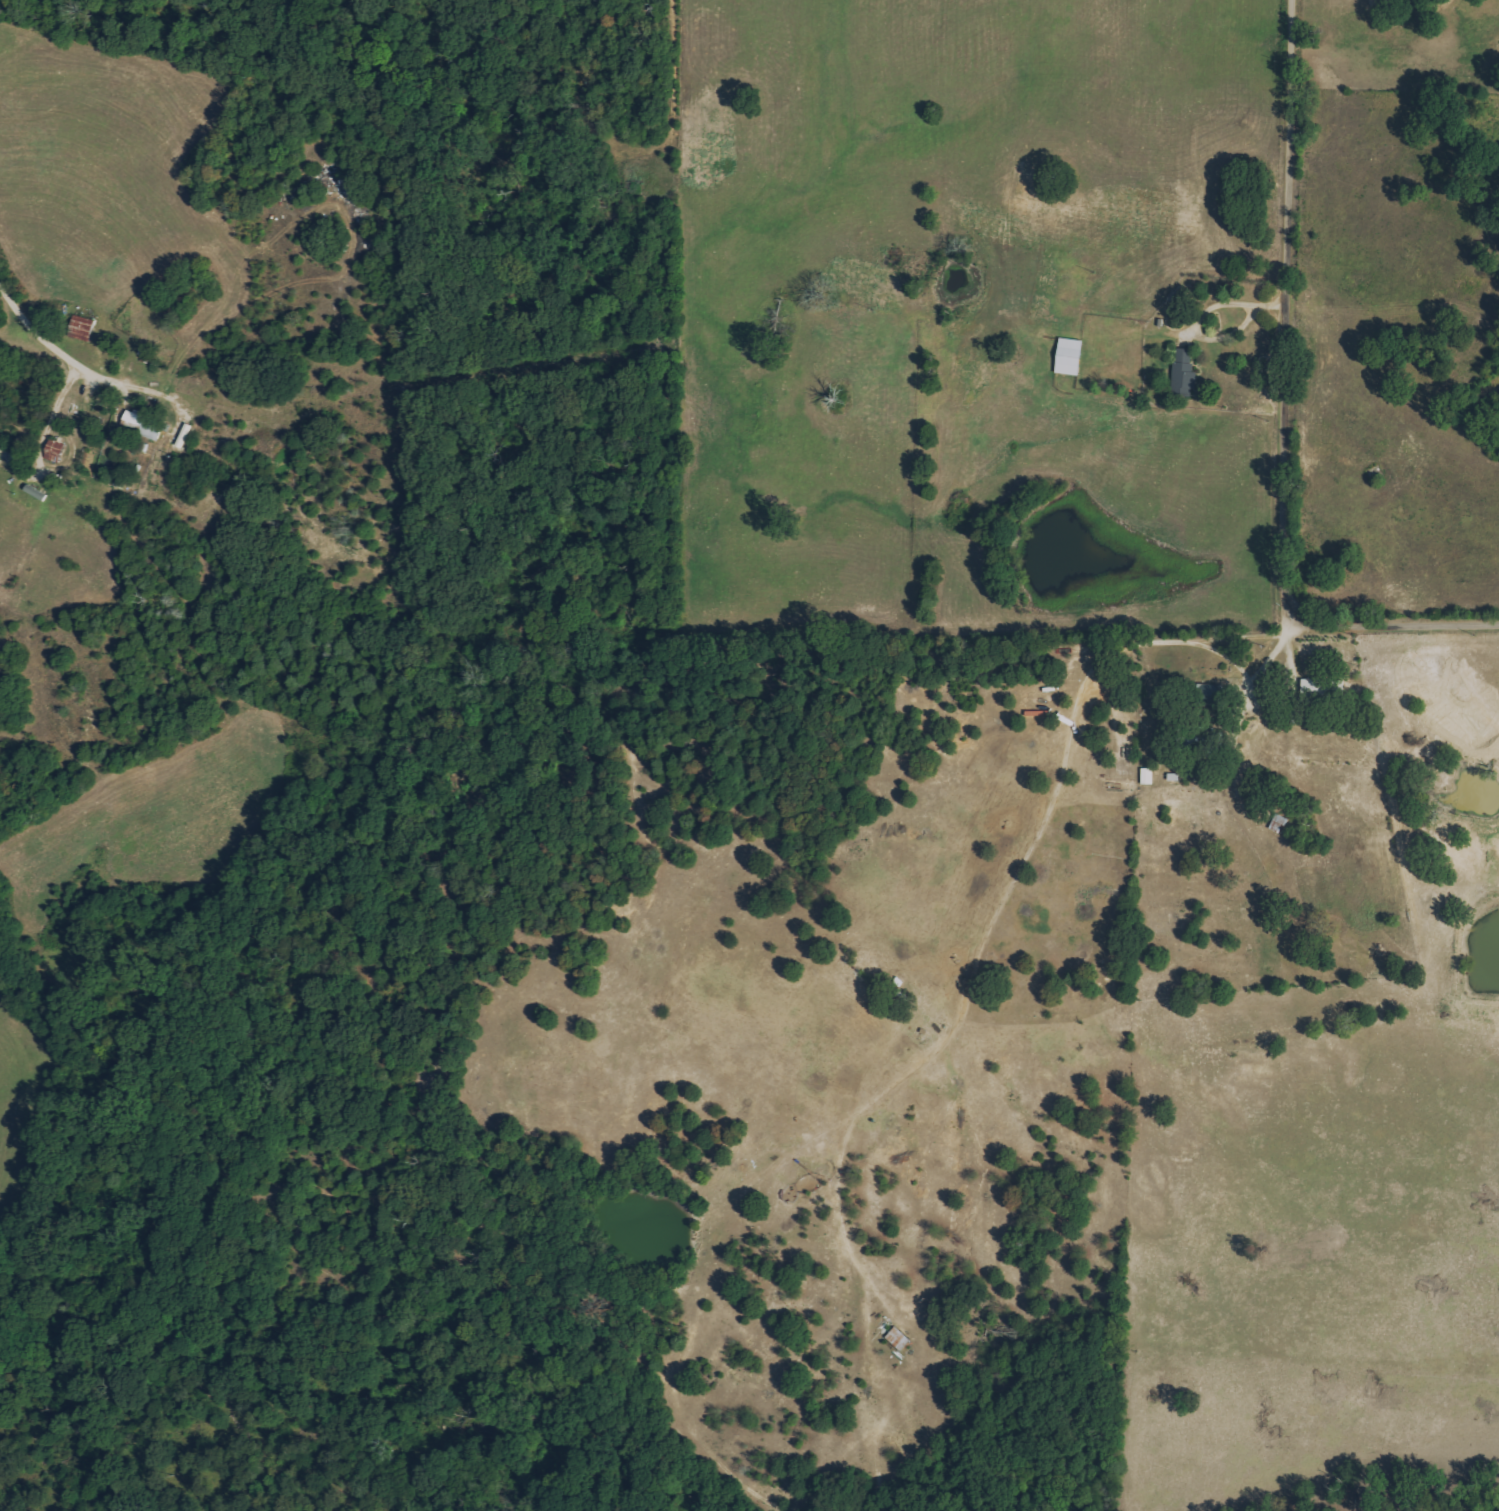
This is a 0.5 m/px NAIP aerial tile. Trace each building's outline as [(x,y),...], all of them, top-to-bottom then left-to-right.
[(70,336),(92,342),(97,320),(75,315),(70,336)] [(1081,376),(1086,341),(1063,338),(1057,372),(1081,376)] [(1175,394),(1194,395),(1197,349),(1178,348),(1175,394)] [(164,421),(129,411),(123,430),(162,440),(165,431),(161,430),(164,421)] [(46,455),(60,462),(68,445),(54,438),(46,455)]
